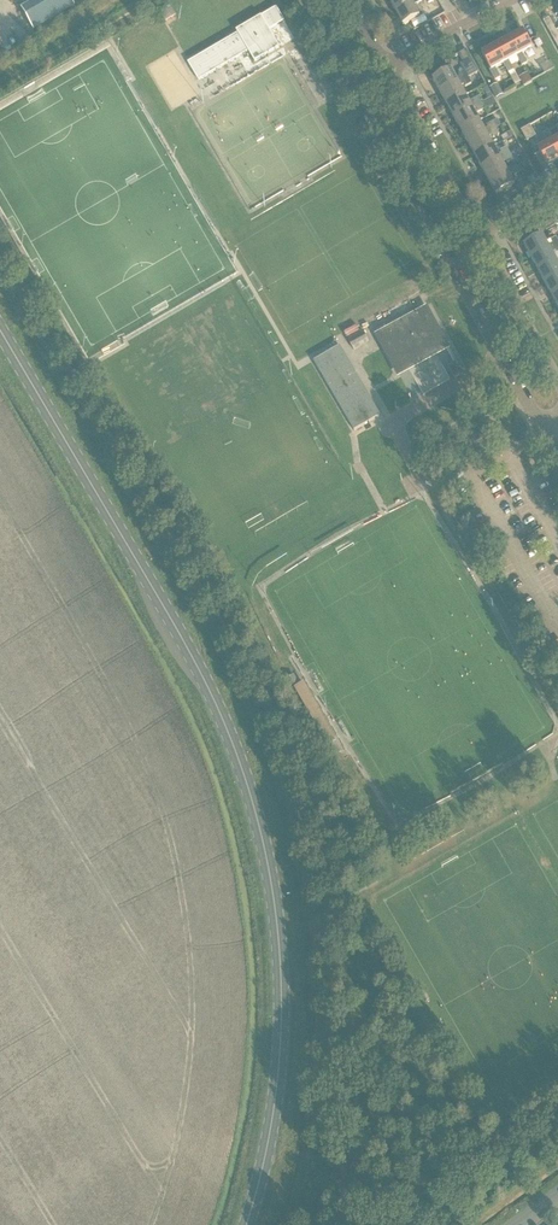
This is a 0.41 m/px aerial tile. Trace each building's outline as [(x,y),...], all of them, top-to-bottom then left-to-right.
[(396,11),(413,2),(412,1),(411,0),(390,0),(396,11)] [(396,11),(404,25),(420,16),(414,6),(423,1),(423,0),(413,0),(412,1),(413,2),(396,11)] [(159,12),(164,22),(175,15),(170,6),(159,12)] [(277,7),(270,11),(237,31),(238,33),(188,62),(199,80),(249,51),(255,62),(280,47),(270,30),(285,21),(277,7)] [(549,18),(544,21),(551,33),(556,30),(549,18)] [(8,23),(3,26),(8,35),(13,32),(8,23)] [(518,56),(517,56),(522,66),(528,63),(522,53),(533,48),(523,31),(509,39),(518,56)] [(509,39),(496,46),(505,63),(504,64),(509,73),(514,70),(509,61),(517,56),(518,56),(509,39)] [(540,39),(535,42),(539,49),(543,46),(540,39)] [(303,41),(293,47),(298,56),(309,49),(303,41)] [(505,63),(496,46),(482,53),(491,70),(490,70),(496,80),(501,77),(496,68),(504,64),(505,63)] [(468,76),(478,72),(471,59),(461,64),(465,72),(465,71),(468,76)] [(465,71),(465,72),(459,75),(460,77),(457,79),(452,69),(433,80),(441,93),(469,77),(468,76),(465,71)] [(520,77),(524,86),(533,81),(528,72),(520,77)] [(472,83),(469,77),(441,93),(447,106),(466,95),(461,86),(464,85),(466,87),(472,83)] [(503,94),(497,83),(490,87),(496,98),(503,94)] [(471,104),(466,95),(447,106),(454,118),(483,103),(479,97),(473,100),(474,102),(471,104)] [(486,109),(483,103),(454,118),(461,131),(480,121),(475,112),(478,110),(480,112),(486,109)] [(485,130),(480,121),(461,131),(468,144),(497,128),(496,128),(501,125),(498,119),(493,122),(487,125),(488,128),(485,130)] [(528,141),(537,136),(531,126),(522,131),(528,141)] [(497,128),(468,144),(475,156),(494,146),(489,137),(492,135),(494,138),(500,134),(497,128)] [(501,136),(503,140),(513,135),(511,131),(501,136)] [(554,140),(549,131),(543,134),(549,143),(539,148),(548,166),(557,160),(557,150),(553,141),(554,140)] [(494,146),(475,156),(482,169),(511,153),(507,147),(501,151),(502,153),(499,155),(494,146)] [(514,160),(511,153),(482,169),(489,182),(508,171),(503,163),(506,161),(508,163),(514,160)] [(534,174),(527,162),(518,166),(526,179),(534,174)] [(508,171),(489,182),(496,195),(515,184),(510,175),(513,173),(515,176),(521,172),(517,166),(508,171)] [(557,244),(557,240),(557,237),(550,241),(552,243),(548,245),(543,236),(525,246),(532,259),(557,244)] [(532,259),(539,272),(557,261),(553,253),(556,251),(557,253),(557,244),(532,259)] [(510,245),(505,248),(513,263),(519,260),(510,245)] [(539,272),(546,284),(557,277),(557,262),(557,261),(539,272)] [(546,284),(553,297),(557,294),(557,277),(546,284)] [(392,360),(440,334),(427,309),(379,336),(392,360)] [(344,332),(347,337),(359,330),(356,325),(344,332)] [(370,342),(363,330),(347,338),(354,351),(370,342)] [(447,347),(440,334),(392,360),(399,373),(447,347)] [(354,431),(381,415),(340,346),(314,361),(354,431)] [(448,366),(455,379),(463,374),(456,361),(448,366)] [(299,682),(294,674),(285,680),(289,687),(299,682)]
